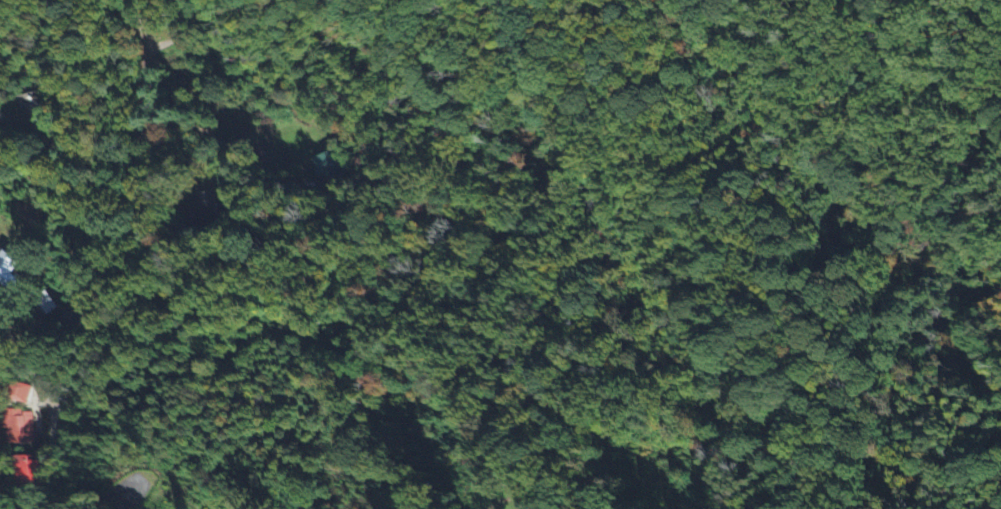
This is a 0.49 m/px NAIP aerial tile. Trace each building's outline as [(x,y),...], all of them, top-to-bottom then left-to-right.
[(22,264),(6,251),(0,258),(0,284),(12,293),(21,281),(13,275),(22,264)] [(40,461),(32,461),(31,457),(15,457),(15,489),(40,489),(40,461)]
